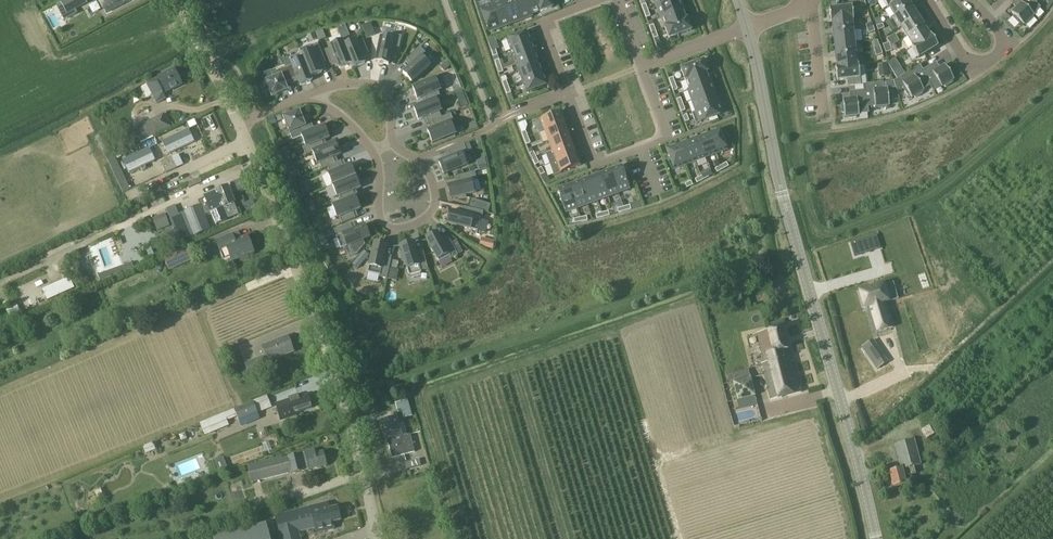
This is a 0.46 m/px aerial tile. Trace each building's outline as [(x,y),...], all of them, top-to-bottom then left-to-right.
[(62,4),(64,8),(67,13),(74,9),(86,3),(85,0),(69,0),(62,4)] [(106,13),(124,4),(133,0),(99,0),(106,13)] [(502,1),(510,23),(520,19),(513,0),(506,0),(502,1)] [(520,19),(531,15),(525,0),(513,0),(520,19)] [(531,15),(540,11),(541,12),(537,0),(525,0),(531,15)] [(541,12),(552,8),(549,0),(537,0),(541,12)] [(680,0),(676,0),(658,7),(661,17),(683,9),(680,0)] [(887,8),(889,7),(900,0),(882,0),(887,8)] [(895,17),(912,7),(908,0),(900,0),(889,7),(894,17),(895,17)] [(1031,0),(1016,0),(1012,3),(1015,6),(1018,3),(1020,5),(1012,13),(1015,16),(1013,18),(1019,24),(1021,22),(1023,25),(1026,23),(1027,25),(1033,19),(1032,17),(1034,15),(1033,14),(1039,8),(1035,3),(1034,3),(1031,0)] [(502,1),(491,5),(499,27),(510,23),(502,1)] [(489,31),(499,27),(491,5),(481,9),(489,31)] [(853,20),(852,7),(829,10),(830,23),(832,22),(852,20),(853,20)] [(912,7),(895,17),(894,17),(892,18),(898,29),(901,27),(918,17),(912,7)] [(686,19),(683,10),(683,9),(661,17),(662,18),(666,27),(665,27),(665,28),(687,19),(686,19)] [(924,27),(918,17),(901,27),(907,37),(924,27)] [(691,30),(687,19),(665,28),(669,39),(691,30)] [(833,33),(853,31),(852,20),(832,22),(833,33)] [(367,38),(373,36),(368,24),(362,26),(367,38)] [(342,39),(348,37),(343,26),(338,28),(342,39)] [(924,27),(907,37),(913,46),(913,47),(930,36),(924,27)] [(854,43),(853,31),(833,33),(834,45),(854,43)] [(507,40),(511,51),(531,43),(527,32),(507,40)] [(402,36),(393,35),(393,38),(381,35),(376,61),(388,64),(391,52),(398,54),(402,36)] [(930,36),(913,47),(913,46),(911,47),(918,58),(938,46),(931,35),(930,36)] [(491,51),(497,49),(495,39),(488,41),(491,51)] [(356,43),(355,40),(344,45),(343,41),(342,41),(353,68),(364,63),(361,54),(368,51),(363,40),(356,43)] [(342,41),(330,46),(331,48),(325,50),(330,64),(337,61),(340,68),(351,64),(352,68),(353,68),(342,41)] [(854,43),(834,45),(836,57),(856,54),(856,55),(859,54),(858,42),(854,43)] [(531,43),(511,51),(515,61),(535,54),(531,43)] [(318,44),(311,46),(311,45),(299,50),(312,81),(311,77),(322,72),(319,65),(326,62),(318,44)] [(403,73),(412,83),(431,64),(423,56),(426,53),(420,47),(407,59),(412,65),(403,73)] [(312,81),(299,50),(300,54),(289,59),(292,65),(285,67),(291,81),(297,79),(300,86),(312,81)] [(515,61),(519,71),(538,64),(535,54),(515,61)] [(856,54),(836,57),(837,68),(857,66),(856,55),(856,54)] [(685,80),(707,72),(703,61),(681,69),(685,80)] [(446,63),(441,67),(444,71),(449,66),(446,63)] [(538,64),(519,71),(523,82),(542,74),(538,64)] [(858,65),(857,66),(837,68),(835,68),(837,81),(847,80),(848,86),(861,85),(858,65)] [(886,65),(879,66),(880,76),(888,76),(886,65)] [(930,85),(933,90),(941,86),(941,87),(944,85),(945,87),(952,83),(951,81),(954,79),(952,76),(954,75),(949,68),(947,69),(945,65),(935,71),(932,66),(923,71),(922,72),(930,85)] [(923,71),(919,66),(900,78),(903,83),(903,84),(905,87),(903,88),(908,96),(909,95),(911,98),(914,96),(915,98),(922,94),(921,92),(924,90),(923,89),(930,85),(922,72),(923,71)] [(274,79),(266,82),(266,81),(259,84),(263,94),(269,91),(272,97),(288,91),(285,84),(291,81),(285,67),(271,73),(274,79)] [(894,73),(897,78),(904,74),(901,69),(894,73)] [(163,94),(166,93),(182,85),(174,70),(158,78),(158,77),(145,84),(156,104),(166,99),(163,94)] [(710,82),(706,73),(707,72),(685,80),(685,81),(686,80),(689,90),(711,82),(710,82)] [(542,74),(523,82),(527,92),(546,85),(542,74)] [(424,97),(427,103),(413,108),(414,109),(441,98),(438,91),(440,90),(435,78),(412,88),(417,100),(424,97)] [(714,93),(711,82),(689,90),(693,101),(714,93)] [(867,107),(867,106),(875,106),(875,107),(878,107),(878,109),(887,108),(886,106),(889,105),(889,102),(891,101),(890,93),(888,93),(888,89),(883,89),(882,83),(864,85),(864,91),(865,91),(867,107)] [(859,114),(868,113),(867,106),(867,107),(865,91),(864,91),(854,92),(855,99),(843,100),(843,104),(841,105),(842,113),(844,113),(845,117),(848,117),(848,119),(856,118),(856,116),(859,115),(859,114)] [(718,103),(714,93),(693,101),(697,111),(718,103)] [(437,100),(441,98),(414,109),(418,120),(425,117),(428,124),(451,114),(441,118),(439,112),(441,111),(437,100)] [(461,108),(467,106),(465,99),(459,101),(461,108)] [(718,103),(697,111),(701,122),(722,114),(718,103)] [(283,118),(292,140),(301,136),(324,127),(324,126),(314,130),(311,123),(305,126),(299,111),(283,118)] [(541,120),(545,131),(565,124),(561,113),(541,120)] [(164,114),(131,130),(138,143),(170,126),(164,114)] [(451,123),(454,122),(451,114),(428,124),(432,123),(435,128),(427,131),(432,143),(455,134),(451,123)] [(274,116),(268,119),(271,126),(276,123),(274,116)] [(565,124),(545,131),(549,141),(568,134),(565,124)] [(324,127),(301,136),(306,146),(303,148),(305,155),(335,143),(335,142),(324,147),(322,141),(329,138),(324,127)] [(720,130),(709,134),(716,154),(727,150),(720,130)] [(188,131),(162,143),(168,154),(193,142),(188,131)] [(102,134),(95,137),(101,148),(107,144),(102,134)] [(549,141),(553,152),(572,144),(568,134),(549,141)] [(709,134),(698,138),(706,158),(716,154),(709,134)] [(698,138),(688,142),(695,161),(706,158),(698,138)] [(688,142),(678,146),(685,165),(695,161),(688,142)] [(335,143),(305,155),(306,155),(313,153),(317,164),(319,163),(322,169),(341,161),(335,163),(333,157),(340,154),(335,143)] [(553,152),(557,162),(576,155),(572,144),(553,152)] [(439,163),(444,175),(469,165),(464,153),(467,152),(464,145),(447,151),(450,158),(439,163)] [(674,169),(685,165),(678,146),(667,150),(674,169)] [(149,149),(123,161),(129,173),(140,167),(142,170),(146,168),(144,165),(154,161),(149,149)] [(286,162),(292,160),(290,154),(283,157),(286,162)] [(580,166),(576,155),(557,162),(561,173),(580,166)] [(171,158),(166,160),(171,171),(176,168),(171,158)] [(166,160),(160,163),(166,173),(171,171),(166,160)] [(351,165),(344,168),(341,161),(322,169),(322,170),(328,168),(330,173),(328,174),(332,186),(355,176),(351,165)] [(621,168),(610,172),(618,193),(629,189),(621,168)] [(292,180),(301,177),(299,171),(290,175),(292,180)] [(457,176),(459,183),(447,186),(451,199),(458,197),(458,199),(466,198),(465,195),(477,192),(474,181),(477,180),(475,172),(457,176)] [(610,172),(600,176),(608,197),(618,193),(610,172)] [(123,175),(116,179),(123,193),(130,189),(123,175)] [(339,196),(342,202),(332,206),(332,207),(355,197),(353,191),(360,188),(355,176),(332,186),(337,197),(339,196)] [(600,176),(589,179),(597,201),(608,197),(600,176)] [(589,179),(579,183),(587,204),(597,201),(589,179)] [(579,183),(569,187),(577,208),(587,204),(579,183)] [(205,215),(211,212),(216,225),(227,220),(223,208),(234,204),(228,187),(215,192),(216,194),(205,198),(207,203),(202,205),(201,205),(181,213),(177,204),(166,209),(179,243),(211,230),(205,215)] [(566,212),(577,208),(569,187),(558,191),(566,212)] [(308,194),(305,188),(298,191),(301,197),(308,194)] [(310,197),(303,200),(306,207),(313,204),(310,197)] [(355,197),(332,207),(337,218),(339,217),(342,224),(356,218),(353,212),(360,209),(355,197)] [(450,211),(447,224),(477,231),(480,220),(481,220),(483,212),(464,207),(462,214),(450,211)] [(317,215),(310,218),(315,228),(322,225),(317,215)] [(362,240),(370,238),(365,226),(353,230),(351,223),(334,230),(337,237),(336,237),(341,249),(355,243),(357,246),(363,242),(362,240)] [(223,261),(230,258),(231,262),(254,253),(248,236),(242,239),(239,232),(224,238),(224,237),(215,241),(223,261)] [(439,262),(449,257),(451,260),(458,256),(450,240),(443,243),(437,233),(426,239),(439,262)] [(494,241),(482,238),(480,246),(492,249),(494,241)] [(863,240),(850,244),(854,257),(867,253),(863,240)] [(409,276),(421,272),(421,271),(428,269),(423,252),(416,254),(413,242),(400,246),(402,253),(401,253),(402,261),(404,260),(409,276)] [(367,273),(379,276),(379,277),(387,279),(391,259),(384,257),(387,246),(374,243),(367,273)] [(188,245),(162,257),(169,272),(195,260),(188,245)] [(364,251),(357,259),(362,263),(369,255),(364,251)] [(132,263),(123,266),(125,272),(134,269),(132,263)] [(55,296),(74,288),(69,277),(51,285),(55,296)] [(864,309),(867,308),(885,303),(897,299),(893,287),(885,289),(883,285),(859,292),(864,309)] [(893,328),(885,303),(867,308),(875,333),(893,328)] [(761,364),(770,400),(801,392),(793,362),(791,363),(783,329),(758,335),(764,363),(761,364)] [(262,347),(268,362),(293,352),(287,337),(262,347)] [(878,352),(868,360),(876,370),(886,362),(878,352)] [(244,364),(249,376),(268,369),(263,357),(244,364)] [(747,369),(730,373),(736,399),(753,395),(747,369)] [(293,412),(294,415),(312,409),(308,395),(299,398),(299,395),(289,399),(290,401),(276,406),(279,416),(293,412)] [(398,414),(402,413),(404,419),(412,416),(408,400),(395,404),(398,414)] [(252,402),(234,410),(241,427),(259,420),(252,402)] [(231,429),(225,414),(205,422),(211,437),(231,429)] [(387,441),(401,437),(407,435),(404,423),(398,425),(396,418),(382,422),(387,441)] [(929,426),(922,430),(926,439),(934,435),(929,426)] [(401,437),(387,441),(392,459),(415,453),(411,434),(407,435),(401,437)] [(914,467),(921,465),(914,440),(895,445),(901,469),(889,472),(893,488),(906,485),(904,477),(916,474),(914,467)] [(282,459),(281,457),(247,466),(251,484),(326,466),(323,453),(315,455),(314,451),(305,453),(282,459)] [(223,458),(213,461),(218,473),(227,470),(223,458)] [(419,459),(405,463),(406,470),(421,466),(419,459)] [(317,533),(336,528),(334,523),(341,521),(338,507),(331,509),(329,502),(310,507),(310,508),(267,518),(271,536),(280,534),(315,525),(317,533)] [(266,524),(213,538),(270,538),(266,524)]
